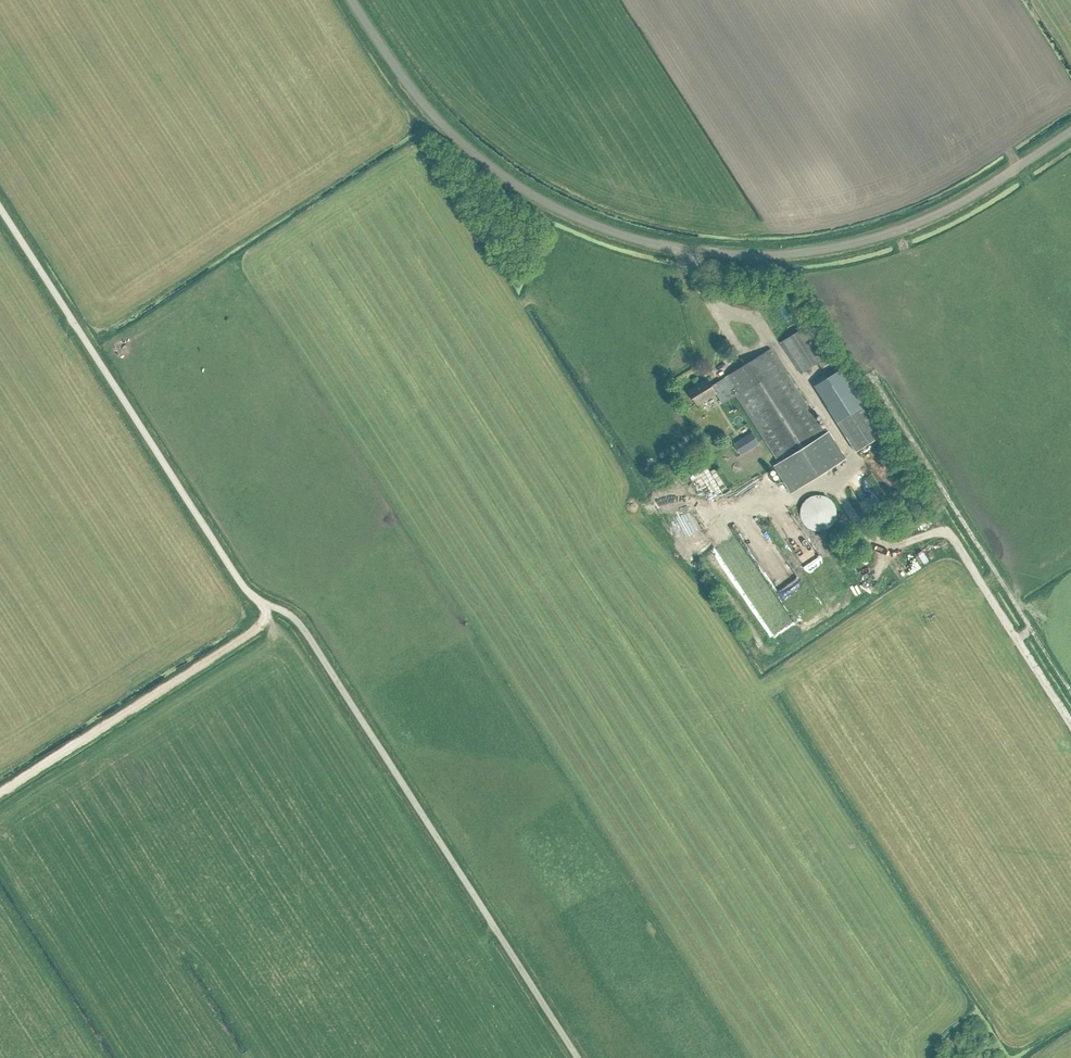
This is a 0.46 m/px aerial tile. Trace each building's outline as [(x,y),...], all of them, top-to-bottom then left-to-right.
[(804,328),(779,344),(799,375),(824,359),(804,328)] [(721,404),(735,395),(777,463),(775,464),(792,491),(843,458),(826,432),(823,434),(769,351),(710,389),(705,381),(689,392),(698,405),(715,395),(721,404)] [(825,407),(854,451),(881,434),(851,390),(825,407)] [(751,433),(741,439),(747,449),(758,443),(751,433)] [(864,449),(879,477),(895,468),(884,450),(878,454),(873,445),(864,449)] [(759,462),(742,473),(746,480),(764,470),(759,462)] [(829,526),(832,524),(834,520),(836,517),(836,513),(836,509),(834,505),(833,502),(830,499),(827,497),(823,495),(819,495),(815,495),(812,496),(808,497),(805,500),(803,503),(801,506),(800,510),(800,514),(801,518),(802,521),(805,525),(808,527),(811,529),(815,530),(819,530),(823,530),(826,528),(829,526)] [(928,514),(931,522),(947,515),(944,508),(928,514)] [(1024,660),(1013,665),(1016,669),(1026,664),(1024,660)]
